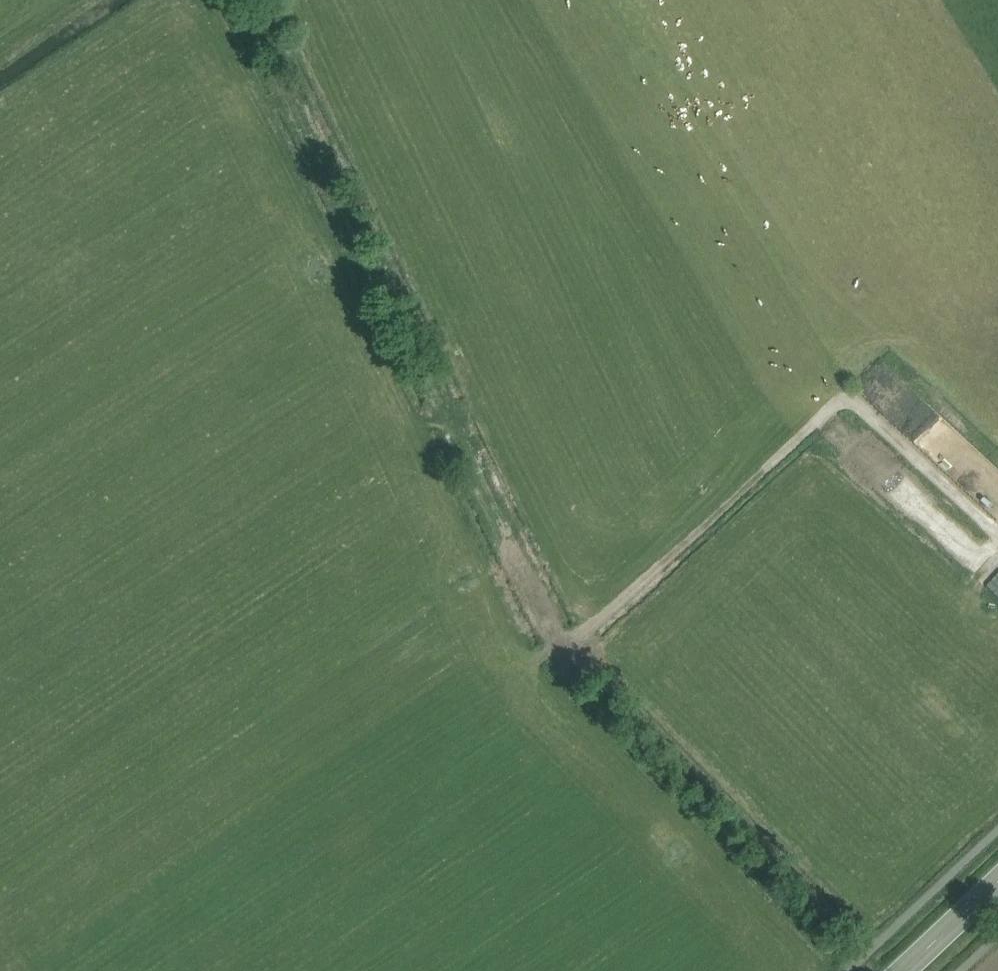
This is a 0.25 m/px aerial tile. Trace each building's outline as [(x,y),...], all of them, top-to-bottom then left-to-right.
[(884,363),(858,387),(890,421),(916,397),(884,363)]
